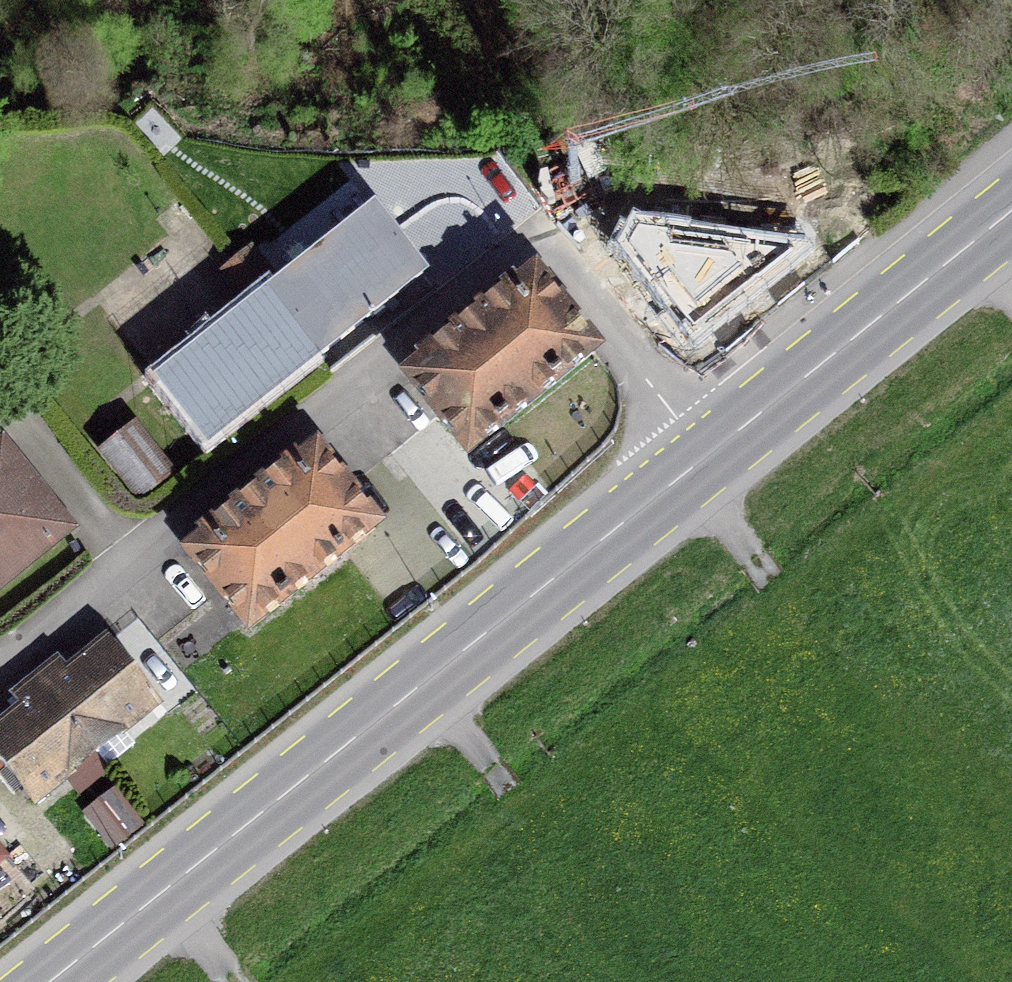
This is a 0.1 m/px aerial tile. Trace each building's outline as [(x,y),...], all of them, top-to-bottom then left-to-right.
[(375,212),(278,288),(250,252),(238,262),(316,360),(424,274),(375,212)] [(674,314),(685,306),(701,327),(692,335),(695,338),(795,259),(792,255),(637,235),(626,254),(674,314)] [(208,445),(316,360),(238,262),(226,271),(255,307),(158,383),(208,445)] [(593,352),(536,279),(515,296),(512,291),(426,360),(430,364),(410,380),(468,453),(593,352)] [(146,440),(113,466),(139,498),(171,472),(146,440)] [(1,448),(0,448),(0,581),(66,528),(1,448)] [(316,456),(296,472),(293,467),(207,536),(211,540),(191,556),(249,629),(374,528),(316,456)] [(56,664),(37,680),(95,752),(155,704),(106,643),(66,675),(56,664)] [(95,752),(37,680),(17,695),(26,707),(0,728),(0,757),(35,801),(95,752)] [(30,892),(0,855),(0,916),(30,892)]
